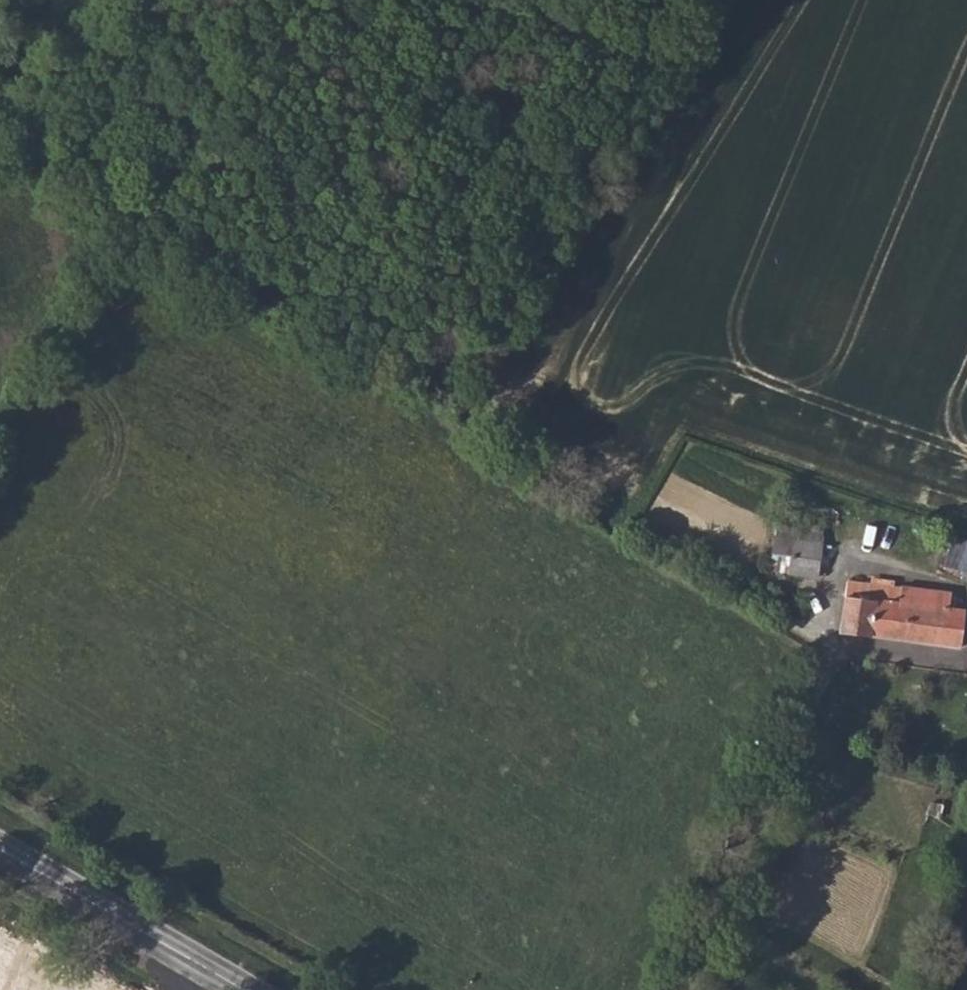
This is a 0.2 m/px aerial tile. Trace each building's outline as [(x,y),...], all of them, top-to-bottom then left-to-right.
[(966,580),(966,536),(954,532),(944,565),(964,571),(962,579),(966,580)] [(835,563),(836,549),(787,542),(785,557),(835,563)] [(831,597),(835,563),(785,557),(780,592),(831,597)] [(858,615),(853,652),(966,671),(966,633),(918,624),(919,611),(871,602),(870,617),(858,615)]
